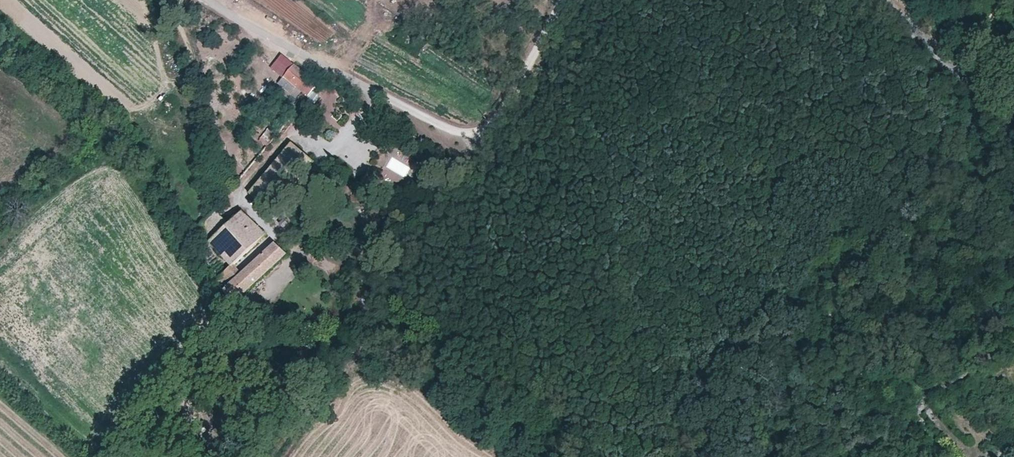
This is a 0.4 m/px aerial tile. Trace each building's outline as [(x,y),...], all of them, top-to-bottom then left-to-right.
[(285,77),(308,96),(318,84),(295,65),(285,77)] [(311,160),(292,144),(252,192),(271,209),(311,160)] [(211,214),(197,228),(232,266),(234,264),(266,234),(242,212),(229,223),(221,214),(229,206),(223,200),(221,202),(221,205),(211,214)] [(222,290),(232,307),(287,255),(275,243),(242,272),(222,290)] [(216,281),(222,290),(242,272),(234,264),(232,266),(216,281)]
